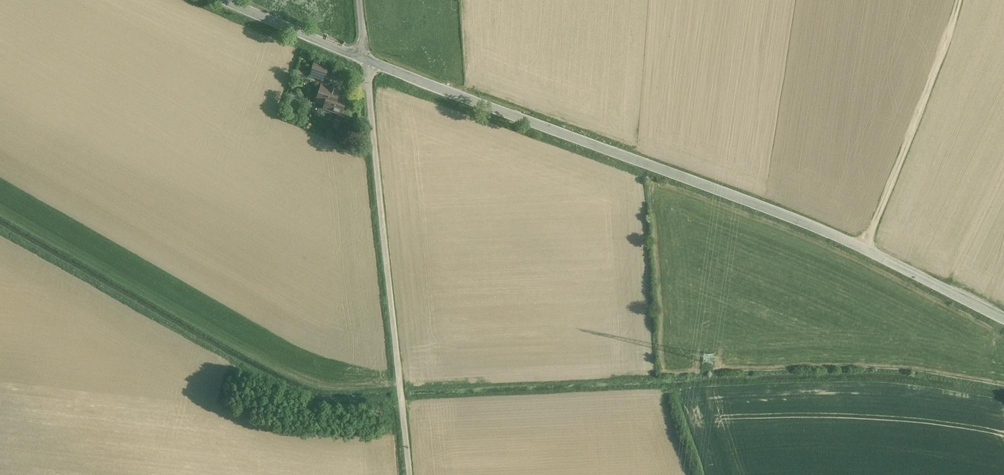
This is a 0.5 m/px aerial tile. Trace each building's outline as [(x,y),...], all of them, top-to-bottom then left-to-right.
[(314,63),(310,76),(323,80),(327,68),(314,63)] [(329,88),(321,86),(318,94),(311,92),(309,100),(317,103),(317,102),(332,107),(331,112),(341,115),(345,101),(336,99),(338,92),(335,91),(336,90),(331,89),(331,90),(329,89),(329,88)]
